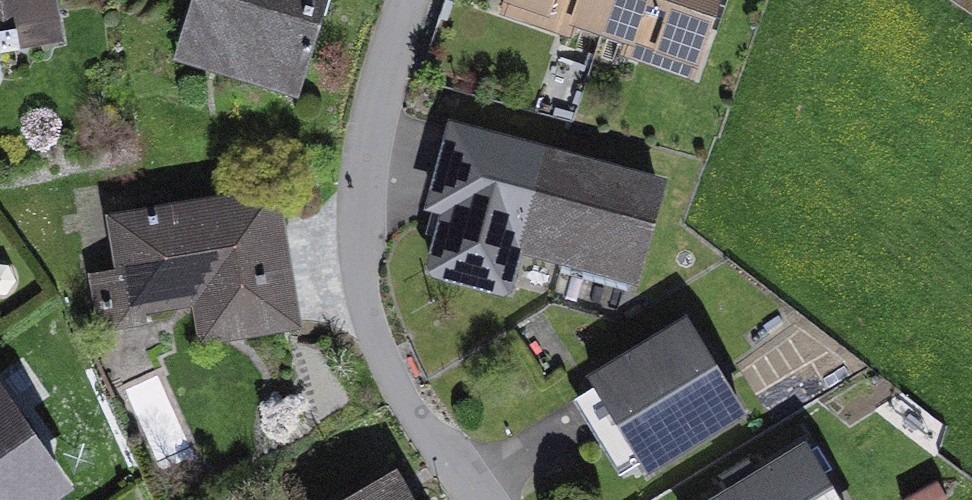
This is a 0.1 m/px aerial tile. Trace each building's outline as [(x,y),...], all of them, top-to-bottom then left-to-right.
[(2,54),(63,44),(56,0),(0,0),(0,44),(2,54)] [(183,35),(257,58),(250,81),(299,97),(329,0),(194,0),(183,35)] [(604,32),(614,0),(512,0),(604,32)] [(604,32),(698,64),(721,0),(614,0),(604,32)] [(509,292),(521,248),(542,154),(455,130),(435,206),(451,211),(434,271),(509,292)] [(658,185),(542,154),(521,248),(633,278),(658,185)] [(236,203),(117,222),(125,276),(97,281),(100,303),(129,299),(131,311),(229,295),(235,333),(295,323),(277,211),(238,218),(236,203)] [(686,324),(597,378),(651,467),(740,413),(686,324)] [(63,487),(0,396),(0,499),(44,499),(63,487)] [(722,499),(834,499),(804,450),(722,499)] [(363,499),(402,499),(393,483),(363,499)]
